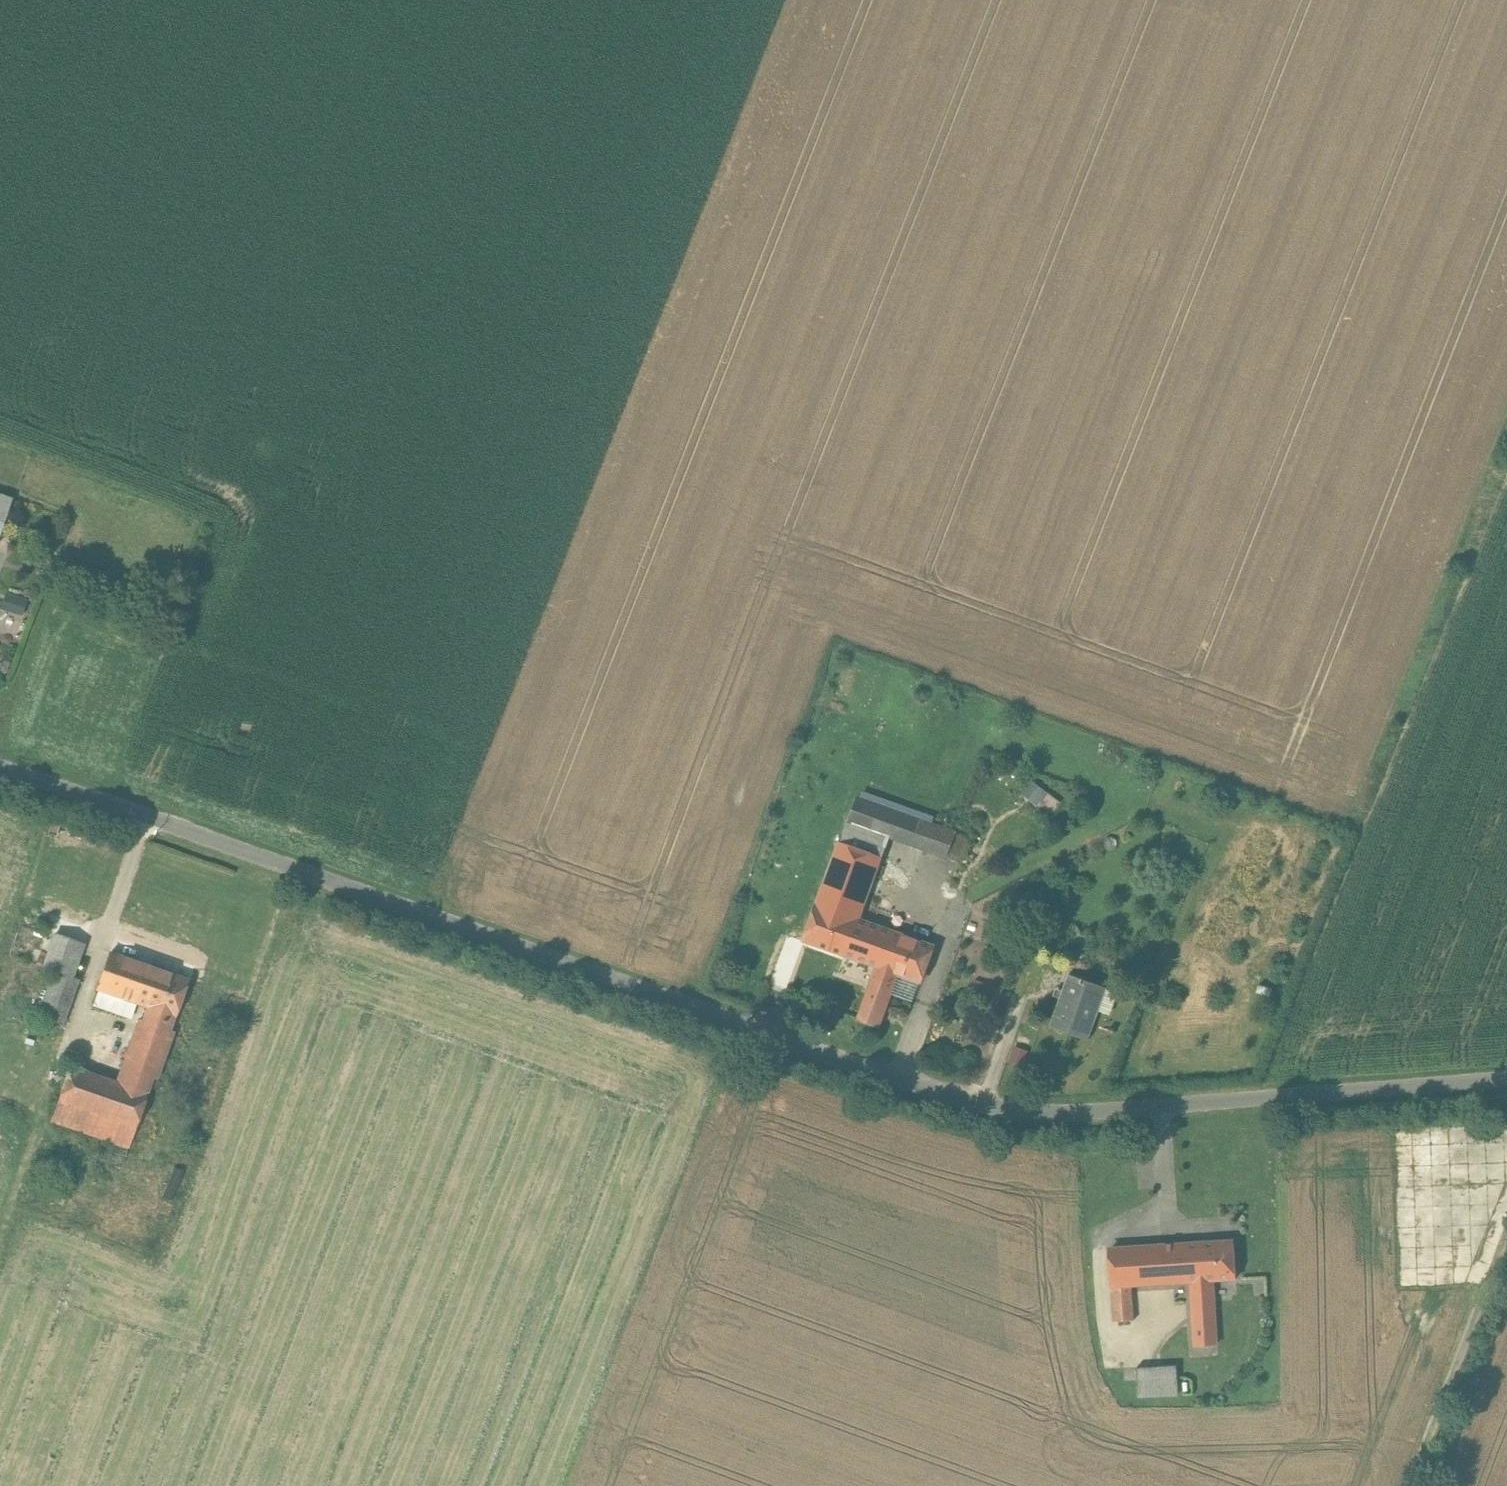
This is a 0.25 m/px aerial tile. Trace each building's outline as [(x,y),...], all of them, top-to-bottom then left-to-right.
[(0,495),(0,532),(11,499),(0,495)] [(3,590),(0,602),(0,612),(16,617),(23,596),(3,590)] [(1032,778),(1022,793),(1053,814),(1063,800),(1032,778)] [(932,824),(857,797),(848,822),(888,836),(923,849),(932,824)] [(888,836),(848,822),(840,844),(880,858),(888,836)] [(969,837),(932,824),(923,849),(959,862),(969,837)] [(903,936),(857,920),(880,858),(840,844),(805,940),(878,966),(890,970),(903,936)] [(83,944),(54,934),(42,968),(53,972),(53,971),(72,977),(83,944)] [(933,947),(903,936),(890,970),(897,973),(921,981),(933,947)] [(158,970),(110,952),(97,988),(145,1006),(158,970)] [(878,966),(859,1019),(878,1026),(897,973),(890,970),(878,966)] [(189,981),(158,970),(145,1006),(153,1009),(149,1020),(171,1029),(189,981)] [(72,977),(53,971),(53,972),(37,1016),(62,1025),(78,979),(72,977)] [(1107,988),(1069,975),(1050,1028),(1088,1041),(1107,988)] [(140,1017),(115,1081),(71,1064),(51,1120),(129,1147),(150,1093),(146,1091),(152,1077),(155,1079),(174,1030),(149,1020),(140,1017)] [(1011,1060),(1026,1065),(1031,1049),(1015,1045),(1011,1060)] [(1233,1243),(1200,1244),(1202,1282),(1213,1281),(1234,1280),(1233,1243)] [(1200,1244),(1162,1246),(1164,1283),(1192,1282),(1202,1282),(1200,1244)] [(1162,1246),(1111,1249),(1114,1320),(1134,1319),(1133,1285),(1164,1283),(1162,1246)] [(1202,1282),(1192,1282),(1195,1344),(1216,1343),(1213,1281),(1202,1282)] [(1178,1365),(1138,1366),(1139,1396),(1179,1394),(1178,1365)]
